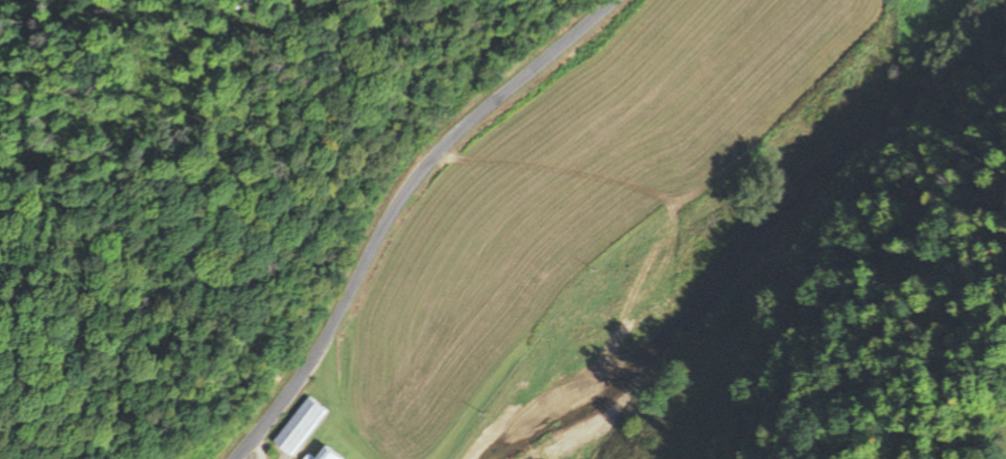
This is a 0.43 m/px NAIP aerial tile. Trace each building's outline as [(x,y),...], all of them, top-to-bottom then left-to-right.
[(324,412),(305,397),(269,444),(288,458),(324,412)] [(323,447),(313,458),(339,458),(323,447)]
